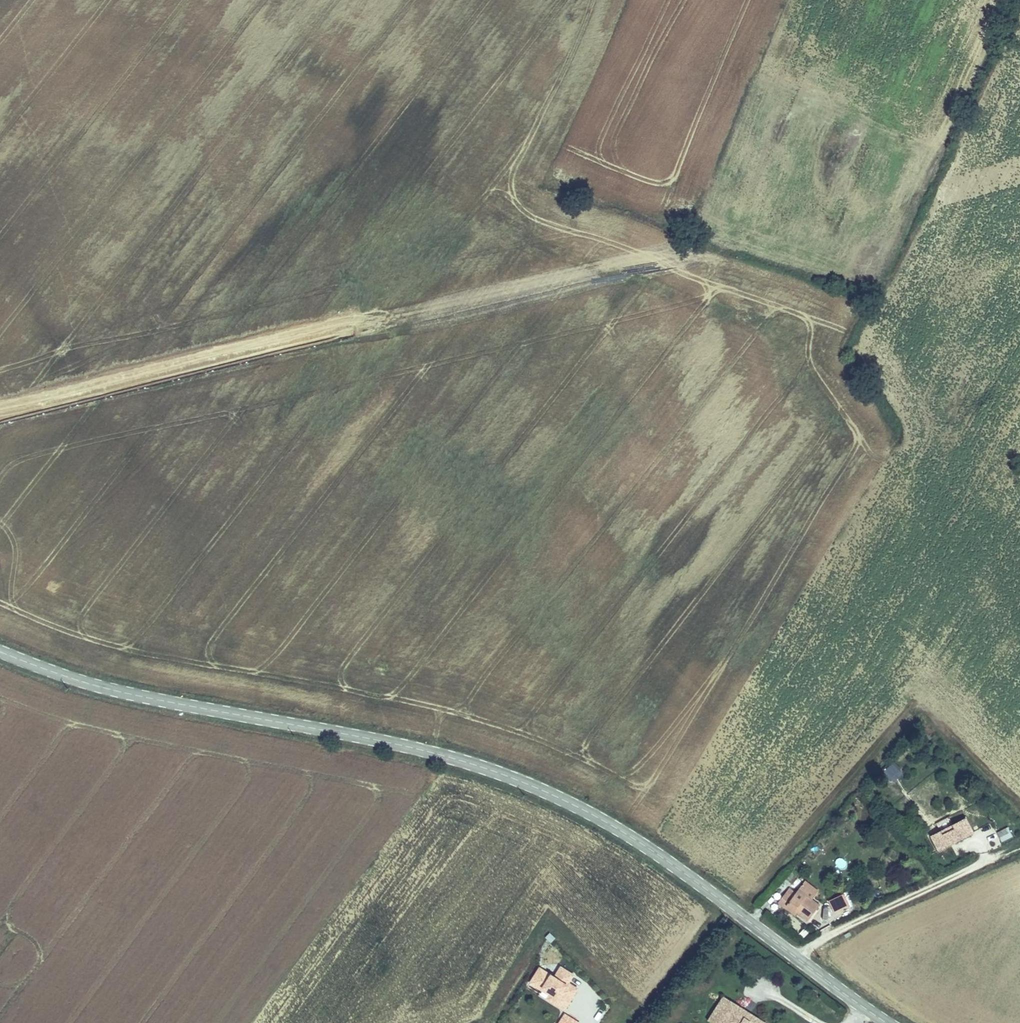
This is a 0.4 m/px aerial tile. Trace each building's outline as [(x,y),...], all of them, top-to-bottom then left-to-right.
[(879,768),(896,782),(903,773),(886,759),(879,768)] [(941,825),(944,831),(957,823),(954,818),(941,825)] [(957,823),(944,831),(949,841),(974,827),(970,818),(957,823)] [(1000,842),(1012,837),(1009,827),(996,832),(1000,842)] [(789,888),(795,892),(802,881),(796,877),(789,888)] [(790,909),(798,914),(810,923),(821,907),(812,900),(819,892),(805,882),(795,895),(789,891),(778,906),(787,912),(790,909)] [(796,918),(798,914),(790,909),(787,912),(796,918)] [(567,996),(576,982),(571,979),(569,982),(564,978),(566,976),(570,968),(558,961),(551,971),(536,962),(527,977),(539,984),(541,982),(557,992),(558,990),(567,996)] [(541,982),(539,984),(547,989),(544,992),(563,1003),(567,996),(558,990),(557,992),(541,982)] [(728,1005),(731,1000),(722,995),(708,1017),(716,1022),(717,1022),(728,1005)] [(742,1013),(746,1011),(731,1000),(728,1005),(742,1013)] [(746,1011),(742,1013),(728,1005),(717,1022),(765,1022),(746,1011)] [(555,1022),(556,1022),(575,1022),(578,1017),(564,1009),(555,1022)]
